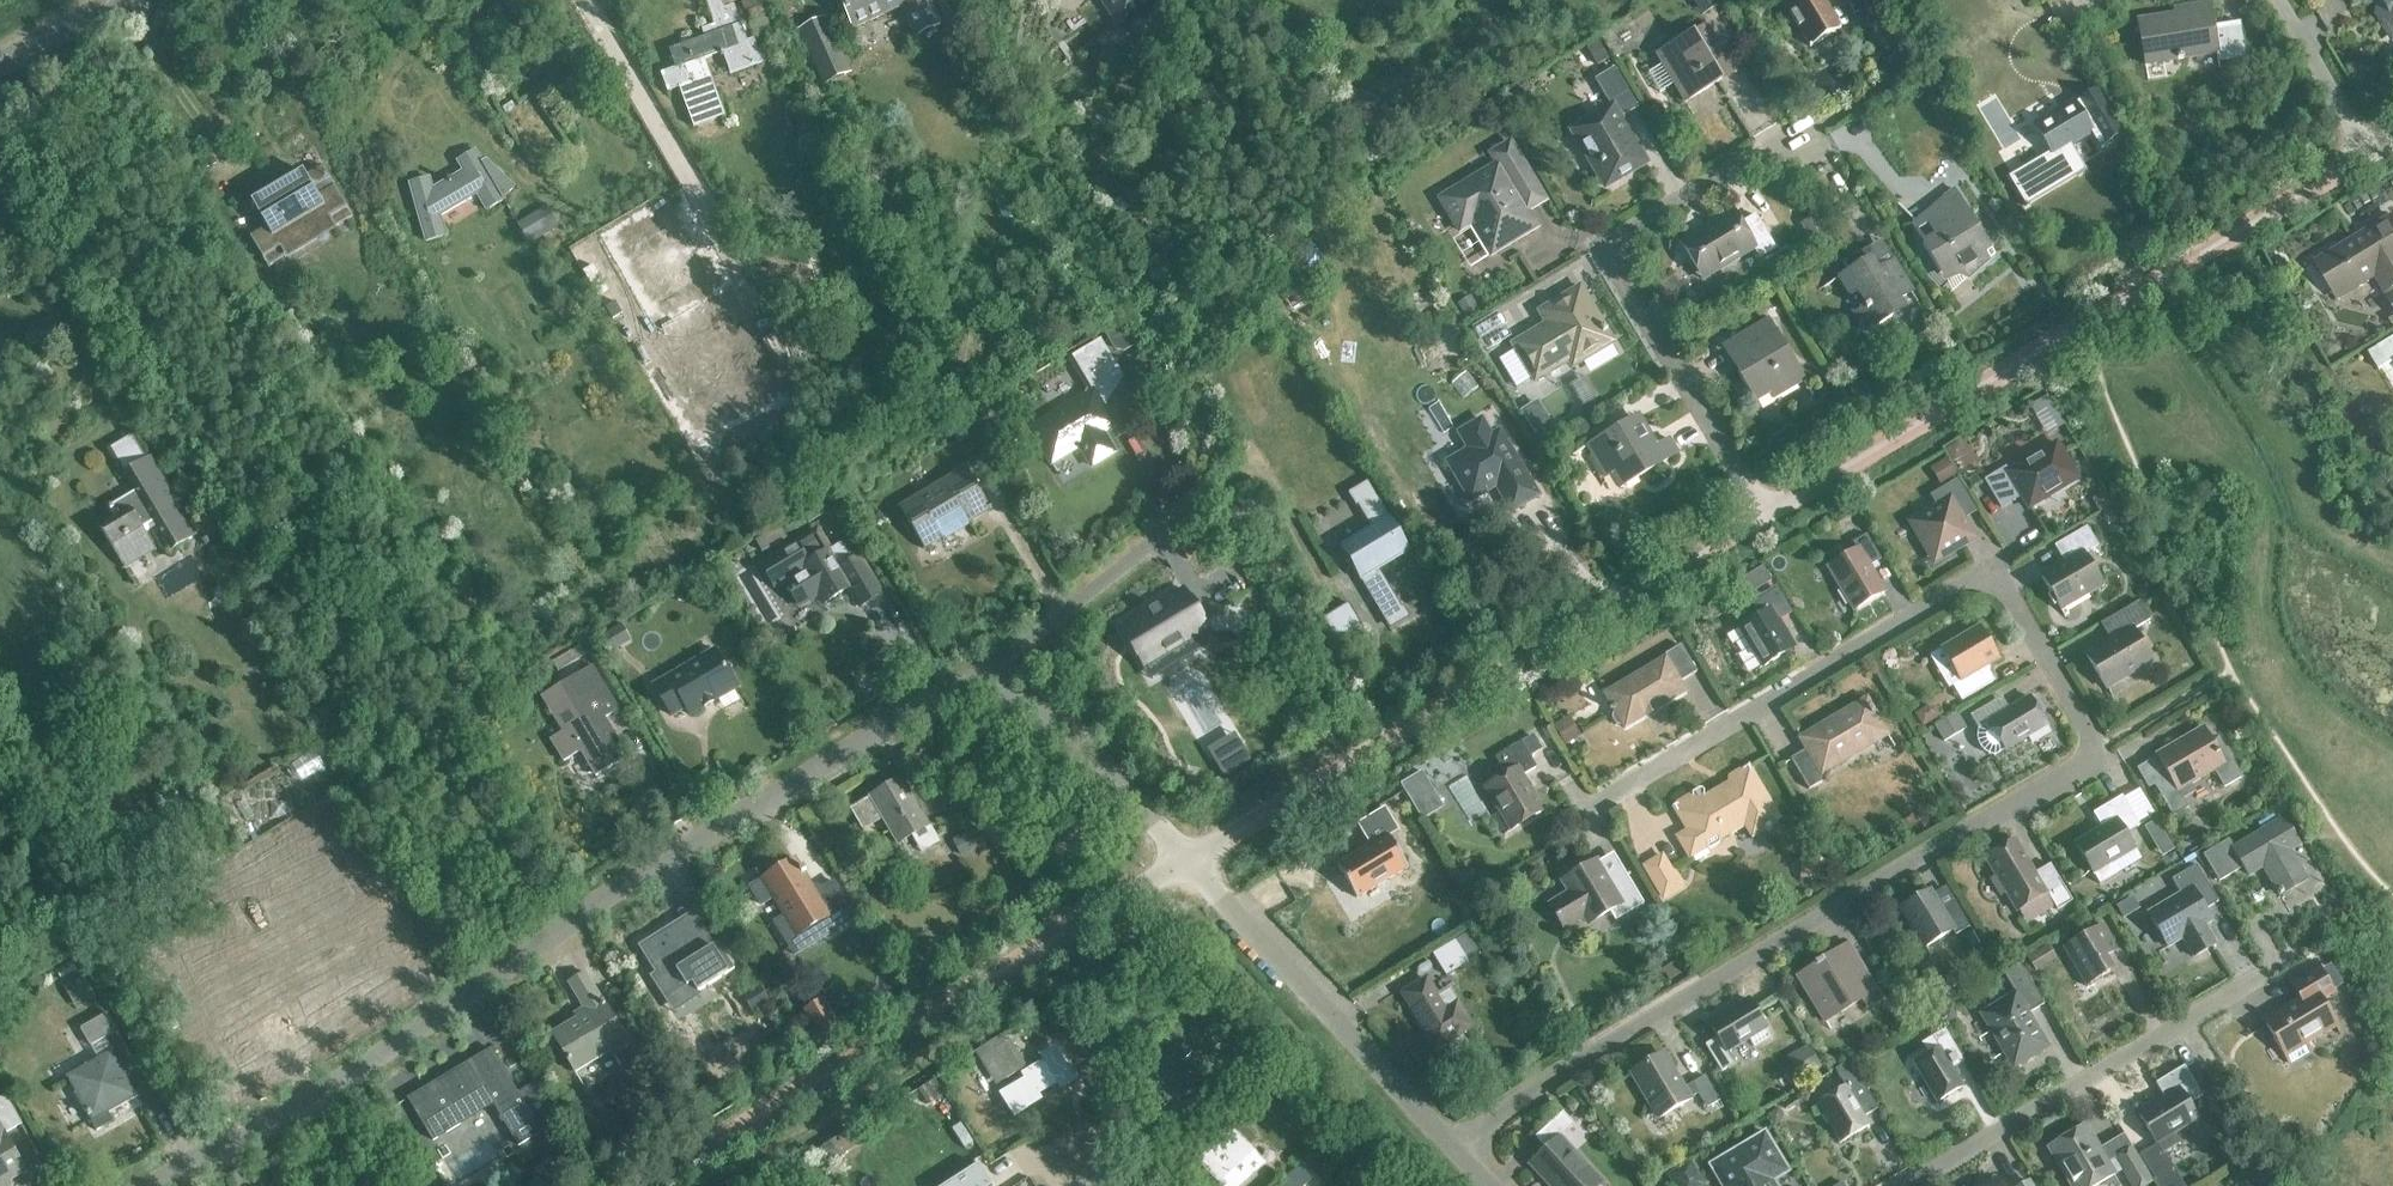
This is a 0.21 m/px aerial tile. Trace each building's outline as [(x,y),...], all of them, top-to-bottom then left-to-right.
[(730,20),(725,7),(741,1),(740,0),(707,0),(716,26),(712,27),(714,35),(671,50),(678,68),(663,74),(669,92),(681,88),(695,127),(725,117),(705,59),(724,53),(731,74),(763,62),(759,51),(752,54),(740,17),(730,20)] [(938,26),(926,0),(840,0),(852,28),(902,6),(915,36),(938,26)] [(1123,28),(1163,0),(1104,0),(1123,28)] [(1810,48),(1841,29),(1823,0),(1782,0),(1781,0),(1810,48)] [(2379,8),(2377,16),(2389,36),(2392,37),(2392,0),(2374,0),(2379,8)] [(2239,23),(2213,28),(2209,4),(2185,8),(2186,14),(2138,22),(2145,65),(2216,54),(2217,62),(2245,58),(2239,23)] [(800,30),(823,83),(846,72),(823,20),(800,30)] [(1657,55),(1685,103),(1721,82),(1717,75),(1731,66),(1706,26),(1657,55)] [(1627,132),(1625,133),(1618,122),(1620,121),(1620,119),(1637,109),(1614,69),(1595,80),(1612,109),(1572,132),(1605,188),(1646,164),(1627,132)] [(1196,96),(1217,126),(1242,109),(1221,79),(1196,96)] [(2099,149),(2124,134),(2098,90),(2035,127),(2051,153),(2041,159),(2051,177),(2055,179),(2059,181),(2064,181),(2068,180),(2074,177),(2077,174),(2079,169),(2080,163),(2079,159),(2071,145),(2090,133),(2099,149)] [(1491,256),(1537,228),(1516,194),(1534,183),(1510,144),(1491,155),(1497,165),(1450,194),(1448,204),(1460,223),(1470,226),(1472,224),(1491,256)] [(488,210),(506,199),(476,151),(458,162),(465,172),(435,190),(432,178),(411,184),(427,241),(447,236),(442,216),(466,202),(463,197),(476,190),(488,210)] [(266,227),(249,237),(268,269),(287,257),(281,248),(329,220),(334,229),(353,218),(322,166),(305,176),(301,178),(303,182),(282,194),(280,191),(254,206),(266,227)] [(1957,263),(1970,278),(1994,257),(1954,190),(1931,211),(1947,230),(1922,245),(1940,274),(1957,263)] [(518,225),(529,242),(557,225),(547,208),(518,225)] [(1755,217),(1741,225),(1734,212),(1681,244),(1702,280),(1754,249),(1760,258),(1774,249),(1755,217)] [(1801,224),(1819,255),(1835,246),(1817,215),(1801,224)] [(2392,216),(2316,262),(2335,294),(2356,281),(2359,287),(2376,277),(2392,306),(2392,218),(2392,216)] [(624,257),(599,270),(633,330),(658,317),(662,325),(710,300),(670,225),(622,251),(624,257)] [(1886,308),(1912,293),(1881,241),(1844,263),(1849,272),(1839,278),(1850,296),(1859,291),(1868,306),(1855,314),(1866,333),(1892,317),(1886,308)] [(1575,358),(1579,364),(1613,343),(1580,288),(1551,305),(1559,317),(1512,345),(1534,382),(1575,358)] [(1769,394),(1772,400),(1804,381),(1768,320),(1722,348),(1755,403),(1769,394)] [(1093,467),(1115,454),(1103,434),(1115,427),(1100,401),(1112,394),(1124,377),(1101,339),(1071,357),(1092,393),(1032,429),(1053,464),(1081,447),(1093,467)] [(2378,348),(2388,365),(2392,361),(2392,339),(2378,348)] [(1669,439),(1651,450),(1645,440),(1647,439),(1635,418),(1586,447),(1606,479),(1612,475),(1620,489),(1678,455),(1669,439)] [(1499,431),(1491,436),(1481,420),(1459,433),(1468,450),(1447,463),(1470,502),(1496,486),(1511,512),(1538,496),(1499,431)] [(2028,509),(2077,480),(2056,444),(2007,473),(2005,469),(1985,481),(2001,508),(2021,497),(2028,509)] [(173,549),(194,537),(148,460),(126,473),(137,491),(110,507),(118,519),(103,528),(126,568),(157,549),(144,527),(156,520),(173,549)] [(900,508),(924,550),(990,510),(966,469),(900,508)] [(1379,572),(1411,553),(1368,482),(1347,494),(1356,508),(1358,507),(1370,528),(1339,547),(1361,582),(1362,582),(1391,630),(1410,618),(1404,607),(1401,608),(1379,572)] [(1939,543),(1946,555),(1974,539),(1944,490),(1931,497),(1937,507),(1911,524),(1927,550),(1939,543)] [(2041,578),(2060,610),(2102,585),(2083,555),(2098,546),(2087,527),(2062,542),(2072,560),(2041,578)] [(816,530),(760,564),(773,585),(791,574),(793,579),(786,583),(799,605),(818,594),(824,603),(850,587),(859,601),(874,592),(860,568),(852,555),(847,558),(839,545),(829,551),(816,530)] [(1828,567),(1854,611),(1884,594),(1869,568),(1881,560),(1866,536),(1853,544),(1856,550),(1828,567)] [(1748,623),(1740,628),(1763,668),(1794,649),(1777,622),(1790,614),(1775,590),(1740,611),(1748,623)] [(1158,609),(1122,631),(1143,667),(1187,639),(1196,653),(1214,642),(1183,591),(1156,606),(1158,609)] [(2087,657),(2106,689),(2150,662),(2132,631),(2150,621),(2139,602),(2108,621),(2118,638),(2087,657)] [(1324,619),(1339,644),(1363,629),(1348,605),(1324,619)] [(1952,687),(1961,702),(1992,684),(1983,669),(1998,661),(1979,628),(1941,650),(1961,682),(1952,687)] [(1623,728),(1624,730),(1686,693),(1680,683),(1696,673),(1680,646),(1663,657),(1664,659),(1603,695),(1613,712),(1611,719),(1615,726),(1623,728)] [(685,706),(689,713),(737,686),(716,649),(654,685),(671,714),(685,706)] [(596,777),(624,760),(611,738),(616,735),(606,718),(620,710),(594,666),(546,695),(567,730),(552,739),(565,762),(581,752),(596,777)] [(2031,744),(2050,733),(2029,698),(2002,714),(1994,702),(1970,716),(1978,730),(1977,736),(1978,742),(1980,747),(1984,751),(1989,755),(1994,757),(2005,751),(2005,752),(2027,738),(2031,744)] [(1790,760),(1808,791),(1826,780),(1822,774),(1887,736),(1866,701),(1800,740),(1806,750),(1790,760)] [(1934,726),(1944,742),(1966,728),(1956,712),(1934,726)] [(2218,740),(2211,744),(2202,729),(2186,738),(2187,739),(2174,747),(2173,746),(2155,756),(2167,777),(2153,785),(2172,818),(2188,809),(2178,792),(2214,772),(2224,788),(2241,778),(2218,740)] [(1485,788),(1511,831),(1542,813),(1521,777),(1536,768),(1520,743),(1494,758),(1504,776),(1485,788)] [(1240,745),(1213,761),(1223,777),(1250,761),(1240,745)] [(1719,789),(1704,798),(1703,796),(1704,795),(1704,794),(1704,793),(1703,792),(1703,791),(1702,790),(1701,790),(1700,790),(1698,790),(1692,794),(1692,796),(1673,807),(1688,832),(1680,836),(1679,838),(1679,841),(1689,858),(1705,848),(1708,850),(1711,850),(1718,846),(1719,843),(1719,840),(1744,825),(1752,838),(1779,821),(1747,767),(1731,777),(1729,779),(1730,782),(1731,784),(1722,789),(1721,788),(1719,789)] [(922,855),(939,845),(900,779),(849,810),(859,825),(871,818),(870,816),(877,811),(896,844),(911,836),(922,855)] [(332,795),(315,805),(327,825),(345,815),(332,795)] [(2075,844),(2099,886),(2117,876),(2110,865),(2134,851),(2125,835),(2139,827),(2121,797),(2092,814),(2101,829),(2075,844)] [(1371,846),(1337,866),(1356,899),(1407,868),(1389,837),(1398,831),(1385,810),(1359,825),(1371,846)] [(2279,897),(2306,881),(2284,844),(2293,838),(2282,819),(2233,849),(2228,840),(2202,856),(2218,883),(2243,868),(2248,877),(2262,868),(2279,897)] [(339,833),(270,873),(288,907),(310,894),(315,902),(334,891),(339,900),(368,882),(339,833)] [(2057,877),(2042,886),(2015,841),(1984,859),(1995,878),(1990,880),(2000,897),(2005,894),(2016,913),(2019,911),(2027,924),(2054,908),(2056,911),(2072,902),(2057,877)] [(1673,872),(1671,873),(1661,857),(1644,868),(1663,899),(1682,887),(1673,872)] [(1800,879),(1824,880),(1825,858),(1801,857),(1800,879)] [(810,893),(807,888),(811,886),(796,861),(779,871),(774,863),(758,873),(763,881),(751,889),(762,907),(774,899),(786,918),(776,924),(788,944),(815,927),(822,939),(836,930),(856,918),(837,886),(836,886),(822,894),(811,893),(810,893)] [(1624,872),(1611,880),(1605,879),(1595,862),(1562,882),(1570,894),(1549,907),(1563,929),(1583,917),(1588,925),(1619,906),(1625,916),(1643,905),(1624,872)] [(2193,958),(2215,945),(2204,926),(2211,923),(2204,911),(2218,903),(2196,866),(2171,881),(2179,895),(2147,914),(2167,948),(2182,940),(2193,958)] [(1954,902),(1940,910),(1929,892),(1901,909),(1924,948),(1952,932),(1955,936),(1969,928),(1954,902)] [(652,941),(641,948),(657,975),(652,978),(666,1001),(692,985),(697,993),(734,969),(717,943),(712,947),(697,924),(683,933),(678,924),(652,941)] [(2064,949),(2086,987),(2112,971),(2105,958),(2117,951),(2102,926),(2064,949)] [(1433,954),(1447,976),(1469,963),(1455,941),(1433,954)] [(1860,964),(1846,973),(1834,953),(1822,960),(1821,959),(1814,963),(1815,966),(1797,977),(1824,1023),(1861,1001),(1866,1009),(1881,1000),(1860,964)] [(2263,1021),(2289,1065),(2310,1052),(2306,1045),(2336,1027),(2320,1001),(2333,994),(2314,962),(2286,978),(2299,1000),(2263,1021)] [(1980,1015),(2013,1069),(2048,1048),(2036,1028),(2028,1015),(2044,1006),(2020,964),(2003,974),(2015,994),(1980,1015)] [(610,1052),(613,1057),(630,1047),(586,974),(569,984),(584,1009),(575,1015),(577,1019),(553,1034),(576,1072),(610,1052)] [(85,980),(68,989),(77,1006),(94,997),(85,980)] [(1450,991),(1438,998),(1427,980),(1404,994),(1437,1049),(1472,1028),(1450,991)] [(1748,1040),(1753,1047),(1770,1037),(1748,1000),(1708,1024),(1717,1039),(1705,1046),(1721,1073),(1734,1066),(1726,1053),(1748,1040)] [(122,1069),(134,1062),(107,1014),(82,1029),(91,1045),(103,1038),(111,1052),(80,1069),(75,1059),(50,1073),(56,1083),(66,1077),(96,1131),(114,1121),(109,1113),(138,1097),(122,1069)] [(838,1030),(828,1014),(813,1022),(824,1040),(838,1030)] [(1914,1065),(1936,1103),(1962,1088),(1940,1050),(1952,1043),(1944,1030),(1932,1038),(1939,1050),(1914,1065)] [(1011,1042),(991,1054),(1006,1079),(1026,1067),(1011,1042)] [(1031,1076),(1001,1094),(1014,1115),(1040,1100),(1037,1096),(1057,1084),(1060,1089),(1074,1081),(1054,1048),(1040,1056),(1044,1062),(1029,1071),(1031,1076)] [(436,1086),(409,1102),(413,1108),(411,1109),(418,1121),(420,1119),(434,1142),(462,1125),(495,1105),(512,1135),(519,1146),(542,1133),(541,1131),(559,1120),(537,1085),(519,1096),(492,1050),(435,1084),(436,1086)] [(1704,1077),(1683,1089),(1663,1055),(1631,1075),(1658,1119),(1698,1095),(1706,1109),(1719,1102),(1704,1077)] [(1134,1092),(1155,1114),(1189,1083),(1168,1061),(1134,1092)] [(1816,1105),(1840,1144),(1868,1127),(1853,1102),(1869,1093),(1850,1061),(1834,1071),(1845,1088),(1816,1105)] [(2137,1114),(2162,1156),(2180,1145),(2173,1135),(2197,1121),(2187,1105),(2202,1097),(2184,1067),(2155,1084),(2164,1098),(2137,1114)] [(27,1174),(5,1135),(23,1125),(7,1096),(0,1100),(0,1185),(6,1185),(27,1174)] [(1548,1185),(1600,1185),(1602,1184),(1561,1139),(1575,1126),(1564,1113),(1535,1139),(1546,1152),(1530,1166),(1548,1185)] [(953,1124),(968,1146),(975,1141),(960,1119),(953,1124)] [(1221,1185),(1241,1185),(1264,1165),(1246,1145),(1252,1139),(1239,1125),(1199,1162),(1221,1185)] [(2048,1149),(2071,1185),(2081,1185),(2095,1177),(2099,1184),(2122,1171),(2131,1185),(2145,1185),(2150,1183),(2131,1150),(2123,1137),(2099,1151),(2084,1127),(2048,1149)] [(1723,1185),(1772,1185),(1770,1182),(1786,1172),(1764,1135),(1712,1167),(1723,1185)] [(943,1185),(990,1185),(977,1165),(946,1185),(943,1185)] [(1288,1185),(1305,1185),(1312,1180),(1303,1170),(1288,1185)]
